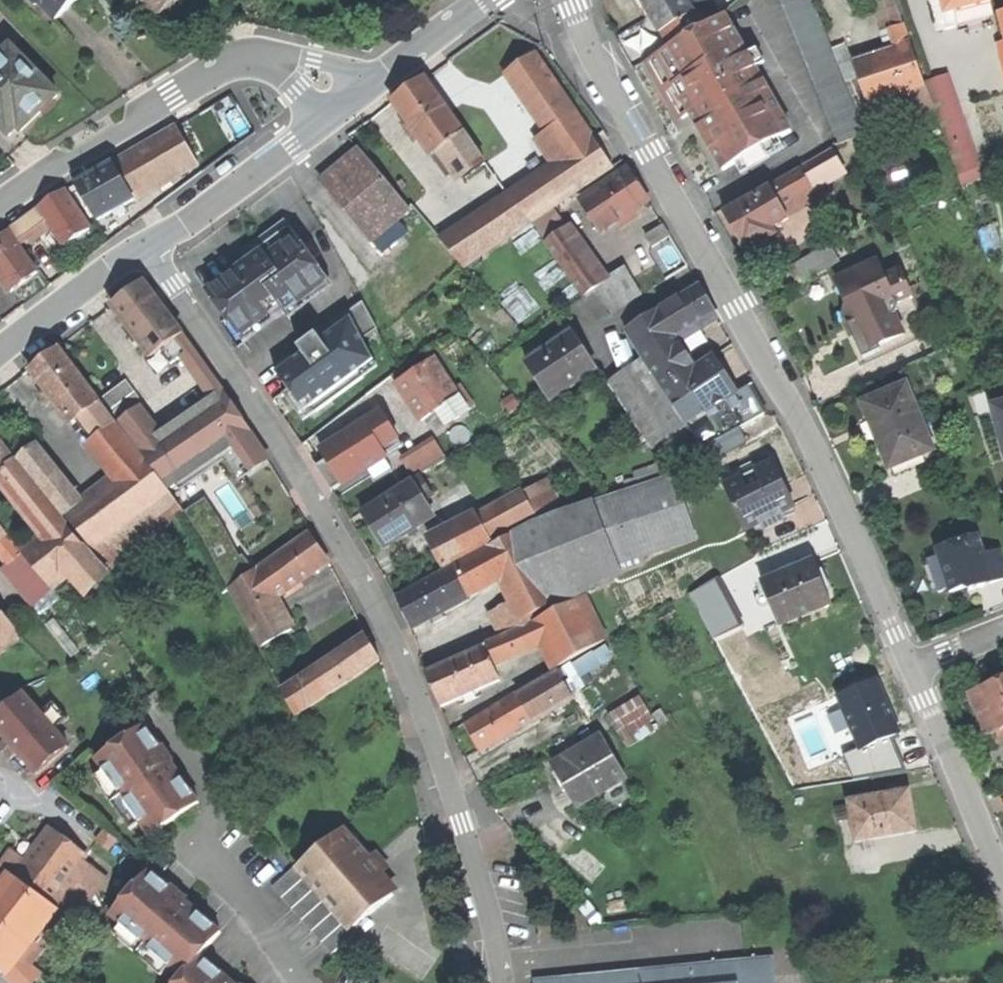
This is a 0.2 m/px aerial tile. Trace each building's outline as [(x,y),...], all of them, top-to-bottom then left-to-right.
[(57,24),(72,9),(82,0),(29,0),(29,3),(35,9),(43,8),(57,24)] [(148,5),(144,0),(137,0),(132,4),(138,12),(148,5)] [(159,19),(172,8),(182,0),(144,0),(148,5),(159,19)] [(660,35),(667,31),(694,16),(685,0),(640,0),(660,35)] [(877,16),(899,8),(896,0),(871,0),(877,16)] [(954,11),(946,13),(943,0),(930,0),(938,31),(958,26),(954,11)] [(946,13),(954,11),(990,2),(989,0),(943,0),(946,13)] [(905,24),(899,8),(877,16),(882,32),(892,29),(905,24)] [(701,12),(694,16),(667,31),(675,46),(709,26),(701,12)] [(727,16),(709,26),(675,46),(649,60),(668,95),(681,118),(688,114),(722,174),(793,134),(727,16)] [(913,47),(905,24),(892,29),(900,51),(913,47)] [(926,84),(913,47),(900,51),(856,67),(869,105),(926,84)] [(991,50),(1002,95),(1002,47),(991,50)] [(0,61),(0,127),(10,138),(18,130),(22,134),(34,122),(41,115),(54,102),(58,98),(11,50),(0,61)] [(537,55),(507,76),(563,158),(593,137),(537,55)] [(929,81),(961,173),(979,167),(948,75),(929,81)] [(410,92),(394,103),(431,158),(443,150),(465,135),(427,80),(410,92)] [(933,107),(926,84),(869,105),(876,127),(909,115),(933,107)] [(58,106),(54,102),(41,115),(45,119),(58,106)] [(941,125),(933,107),(909,115),(916,134),(941,125)] [(114,165),(135,202),(199,166),(177,129),(114,165)] [(486,165),(465,135),(443,150),(466,179),(486,165)] [(614,167),(593,137),(563,158),(443,240),(464,270),(614,167)] [(340,169),(322,184),(370,241),(408,209),(361,152),(340,169)] [(834,153),(801,171),(812,190),(844,171),(834,153)] [(118,212),(135,202),(114,165),(77,186),(98,223),(118,212)] [(582,201),(603,232),(649,201),(639,186),(628,170),(582,201)] [(801,171),(770,189),(780,208),(812,190),(801,171)] [(732,230),(742,245),(771,229),(787,219),(780,208),(770,189),(740,207),(724,215),(732,230)] [(47,224),(65,249),(79,239),(91,230),(65,192),(38,211),(47,224)] [(21,242),(47,224),(38,211),(12,229),(21,242)] [(533,227),(559,262),(574,251),(595,282),(607,274),(604,271),(598,276),(566,231),(559,235),(547,217),(533,227)] [(647,236),(654,247),(670,236),(663,225),(647,236)] [(209,294),(242,338),(282,308),(287,314),(330,282),(289,226),(260,247),(259,245),(252,250),(246,255),(251,263),(209,294)] [(775,236),(771,229),(742,245),(746,253),(775,236)] [(40,273),(10,232),(0,240),(0,277),(13,294),(27,283),(40,273)] [(794,269),(802,283),(840,261),(832,247),(794,269)] [(583,297),(596,288),(598,287),(595,282),(574,251),(559,262),(583,297)] [(884,254),(837,277),(850,305),(848,309),(846,313),(846,323),(848,327),(865,361),(914,336),(902,314),(905,304),(920,297),(905,267),(893,273),(884,254)] [(596,288),(613,314),(642,294),(624,269),(610,279),(607,274),(595,282),(598,287),(596,288)] [(129,296),(113,308),(152,359),(175,341),(184,334),(146,283),(129,296)] [(699,287),(648,319),(662,343),(663,345),(675,338),(715,314),(707,300),(699,287)] [(277,367),(310,414),(383,362),(367,339),(383,328),(366,304),(277,367)] [(641,356),(662,343),(648,319),(625,332),(641,356)] [(225,394),(184,334),(175,341),(215,400),(225,394)] [(572,335),(528,364),(553,400),(596,371),(582,349),(572,335)] [(694,370),(675,338),(663,345),(662,343),(641,356),(645,362),(669,399),(700,380),(694,370)] [(72,426),(83,419),(101,405),(59,350),(45,361),(31,372),(72,426)] [(435,359),(398,383),(422,421),(445,406),(459,397),(435,359)] [(712,359),(694,370),(700,380),(669,399),(685,424),(688,423),(733,395),(724,379),(712,359)] [(651,446),(685,424),(669,399),(645,362),(611,385),(651,446)] [(876,438),(889,468),(933,450),(906,385),(862,404),(876,438)] [(749,387),(733,395),(688,423),(702,448),(764,413),(749,387)] [(159,437),(144,447),(158,468),(173,491),(199,473),(254,438),(225,394),(215,400),(167,432),(159,437)] [(468,411),(459,397),(445,406),(454,420),(468,411)] [(370,398),(353,411),(374,439),(391,427),(370,398)] [(83,419),(98,440),(117,425),(101,405),(83,419)] [(1002,438),(1002,405),(994,408),(1002,438)] [(155,470),(158,468),(144,447),(159,437),(156,433),(140,411),(121,424),(155,470)] [(315,462),(326,476),(374,439),(353,411),(304,448),(315,462)] [(98,440),(124,474),(143,460),(117,425),(98,440)] [(165,428),(156,433),(159,437),(167,432),(165,428)] [(17,462),(0,440),(0,475),(17,462)] [(34,449),(20,459),(65,519),(68,517),(79,508),(34,449)] [(405,463),(414,478),(434,468),(429,459),(422,454),(405,463)] [(173,496),(144,458),(143,460),(124,474),(79,508),(68,517),(97,554),(128,530),(138,523),(173,496)] [(17,462),(0,475),(20,501),(25,498),(37,488),(17,462)] [(773,464),(724,487),(746,532),(762,524),(765,530),(783,521),(780,515),(795,508),(783,485),(773,464)] [(205,482),(199,473),(173,491),(179,500),(205,482)] [(594,502),(615,565),(696,538),(675,475),(594,502)] [(378,533),(387,548),(436,518),(426,502),(434,497),(422,479),(366,514),(378,533)] [(64,521),(37,488),(25,498),(51,531),(64,521)] [(529,495),(484,519),(495,540),(540,516),(529,495)] [(179,504),(173,496),(138,523),(144,530),(179,504)] [(32,518),(51,531),(25,498),(20,501),(32,518)] [(619,579),(615,565),(594,502),(541,519),(531,524),(533,527),(545,552),(535,557),(543,573),(556,566),(562,579),(570,576),(581,570),(592,592),(619,579)] [(434,549),(444,569),(496,542),(495,540),(484,519),(459,532),(461,535),(434,549)] [(93,558),(64,521),(51,531),(23,553),(52,590),(81,567),(93,558)] [(533,527),(522,532),(535,557),(545,552),(533,527)] [(140,546),(128,530),(97,554),(108,570),(140,546)] [(535,557),(522,532),(489,549),(501,574),(515,602),(549,585),(543,573),(535,557)] [(986,549),(984,533),(930,542),(938,591),(1002,580),(1002,555),(1002,546),(986,549)] [(254,574),(274,602),(277,600),(329,563),(318,548),(309,535),(254,574)] [(8,536),(0,542),(0,557),(1,559),(16,547),(8,536)] [(23,553),(16,547),(1,559),(9,567),(23,553)] [(489,549),(455,568),(466,591),(501,574),(489,549)] [(94,557),(93,558),(81,567),(93,584),(109,572),(94,557)] [(763,585),(780,627),(832,605),(824,585),(815,563),(763,585)] [(556,566),(543,573),(549,585),(557,601),(570,595),(562,579),(556,566)] [(406,615),(413,630),(470,599),(466,591),(455,568),(398,599),(406,615)] [(581,570),(570,576),(581,598),(592,592),(581,570)] [(293,630),(277,600),(274,602),(254,574),(231,590),(262,648),(293,630)] [(570,576),(562,579),(570,595),(573,601),(581,598),(570,576)] [(691,595),(704,621),(732,606),(719,580),(691,595)] [(557,601),(549,585),(515,602),(518,607),(524,620),(558,604),(557,601)] [(584,600),(533,625),(541,641),(555,670),(606,644),(584,600)] [(743,627),(732,606),(704,621),(715,641),(743,627)] [(527,625),(524,620),(518,607),(492,620),(501,638),(527,625)] [(0,614),(0,652),(19,636),(0,614)] [(483,647),(484,650),(486,649),(492,663),(541,641),(533,625),(483,647)] [(294,633),(293,630),(262,648),(264,653),(294,633)] [(284,698),(296,717),(381,661),(368,640),(284,698)] [(436,694),(442,707),(500,681),(492,663),(486,649),(484,650),(428,674),(436,694)] [(559,673),(547,680),(560,703),(572,695),(559,673)] [(547,680),(520,696),(532,718),(560,703),(547,680)] [(1001,728),(1002,727),(1002,704),(995,685),(984,690),(1001,728)] [(629,737),(664,721),(651,693),(616,710),(629,737)] [(37,775),(68,748),(55,732),(40,715),(23,695),(0,715),(0,731),(6,738),(19,753),(30,766),(37,775)] [(474,739),(481,751),(534,721),(532,718),(520,696),(467,726),(474,739)] [(54,704),(40,715),(55,732),(68,721),(54,704)] [(140,824),(150,837),(199,803),(146,726),(96,760),(104,772),(140,824)] [(19,753),(6,738),(0,744),(0,749),(4,753),(10,761),(19,753)] [(566,786),(578,808),(626,780),(601,738),(553,765),(566,786)] [(33,779),(37,775),(30,766),(25,770),(33,779)] [(131,830),(140,824),(104,772),(95,778),(131,830)] [(851,801),(857,842),(917,832),(914,811),(911,792),(851,801)] [(302,865),(355,927),(393,895),(378,878),(364,862),(339,832),(302,865)] [(16,879),(49,903),(58,891),(79,862),(83,857),(50,833),(26,866),(16,879)] [(374,854),(364,862),(378,878),(387,870),(374,854)] [(2,869),(15,878),(16,879),(26,866),(12,856),(2,869)] [(102,879),(79,862),(58,891),(81,907),(102,879)] [(332,955),(352,937),(293,870),(273,888),(332,955)] [(10,875),(0,871),(0,890),(3,892),(10,875)] [(150,871),(111,916),(121,926),(169,967),(182,979),(201,956),(221,933),(150,871)] [(5,975),(56,909),(49,903),(16,879),(15,878),(0,898),(0,969),(5,975)] [(71,920),(81,907),(58,891),(49,903),(56,909),(71,920)] [(71,920),(56,909),(5,975),(11,982),(21,982),(71,920)] [(161,976),(169,967),(121,926),(113,935),(161,976)] [(389,926),(374,948),(425,982),(439,960),(389,926)] [(201,956),(182,979),(178,982),(232,982),(201,956)] [(735,961),(738,982),(778,982),(776,957),(735,961)] [(536,981),(536,982),(738,982),(735,961),(536,981)]
